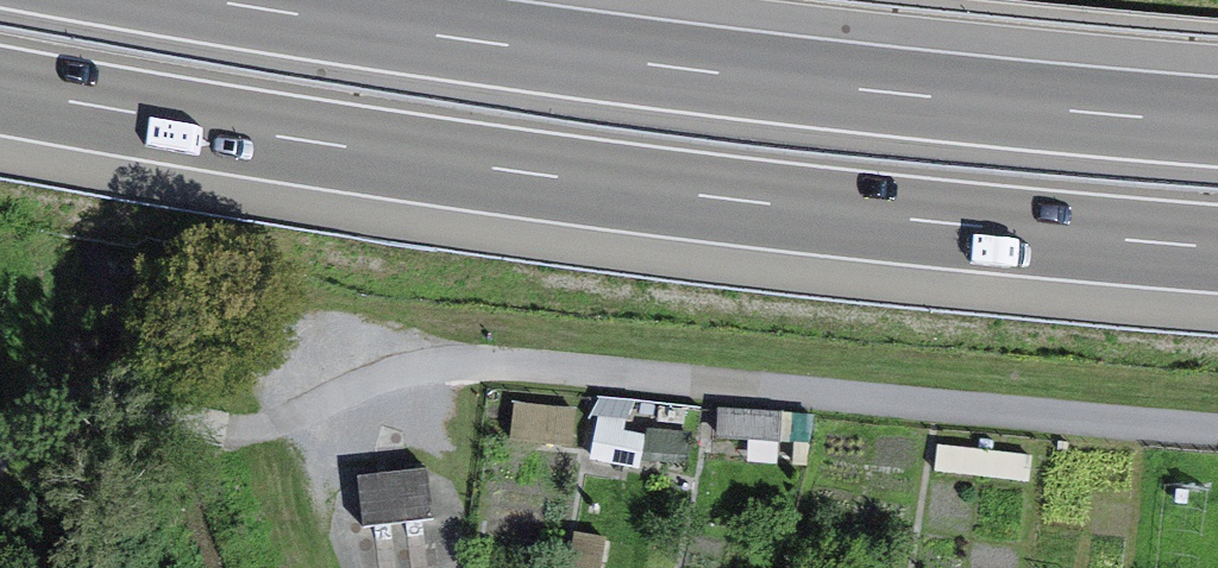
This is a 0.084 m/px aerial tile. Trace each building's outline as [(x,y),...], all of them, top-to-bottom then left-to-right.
[(426,469),(353,475),(357,525),(431,519),(426,469)]
